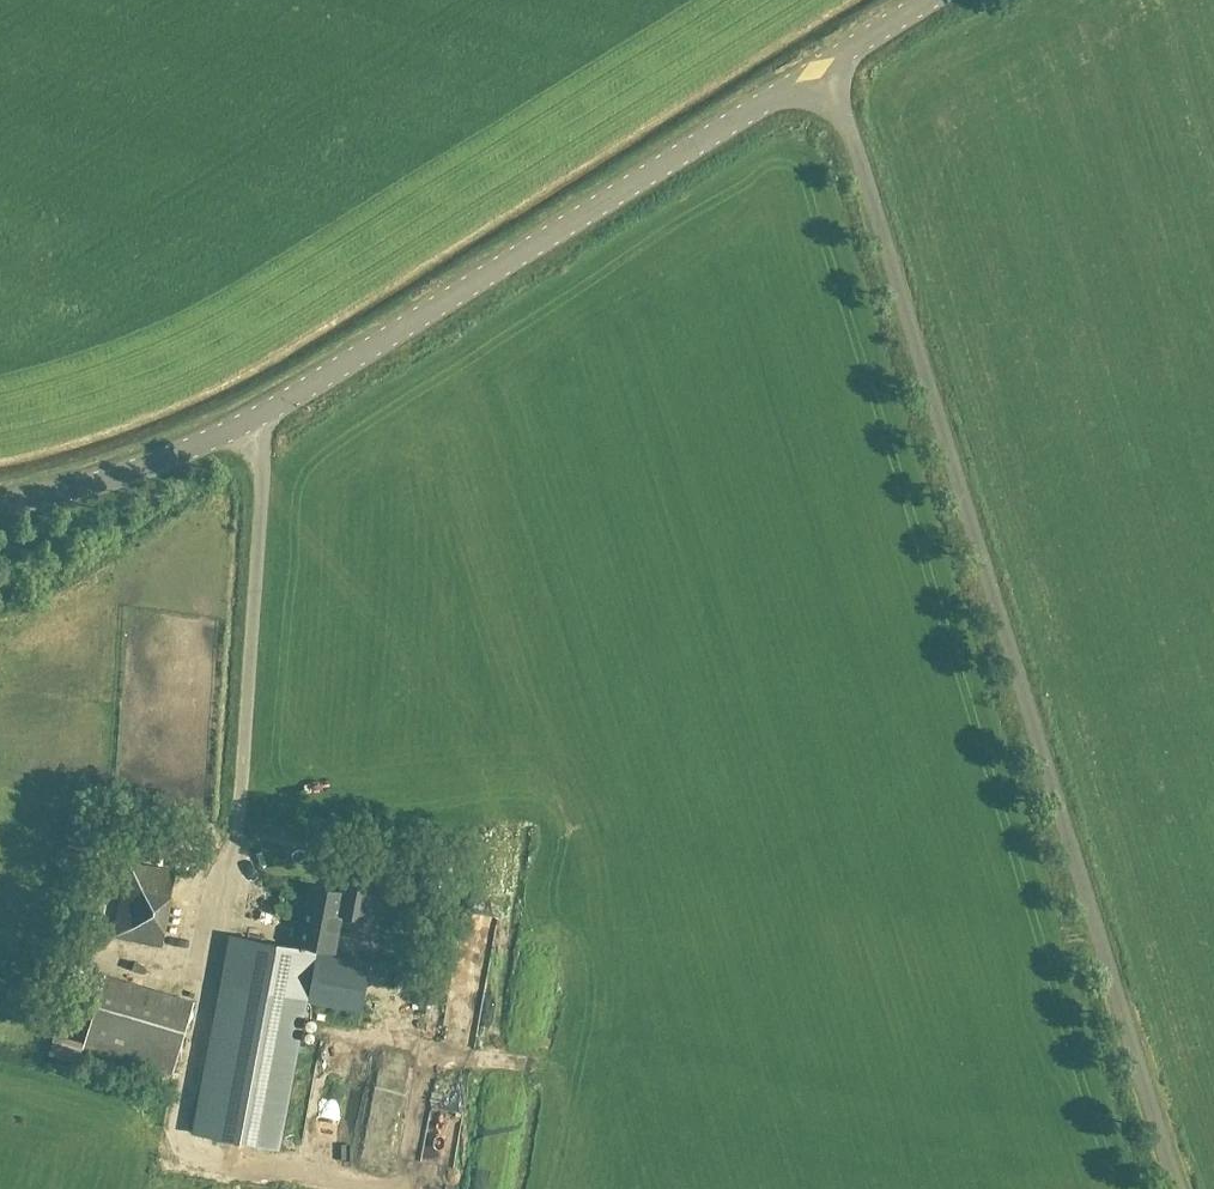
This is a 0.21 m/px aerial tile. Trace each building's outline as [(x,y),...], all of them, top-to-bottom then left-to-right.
[(161,949),(176,873),(126,863),(110,939),(161,949)] [(366,922),(376,872),(345,866),(340,894),(342,895),(338,916),(340,916),(340,917),(366,922)] [(221,989),(194,1135),(208,1138),(279,1151),(305,1004),(359,1014),(368,965),(308,954),(309,949),(333,953),(336,935),(340,917),(340,916),(338,916),(342,895),(340,894),(311,888),(308,904),(304,922),(296,920),(290,950),(230,939),(221,989)] [(171,1077),(193,1003),(104,976),(81,1051),(171,1077)]
